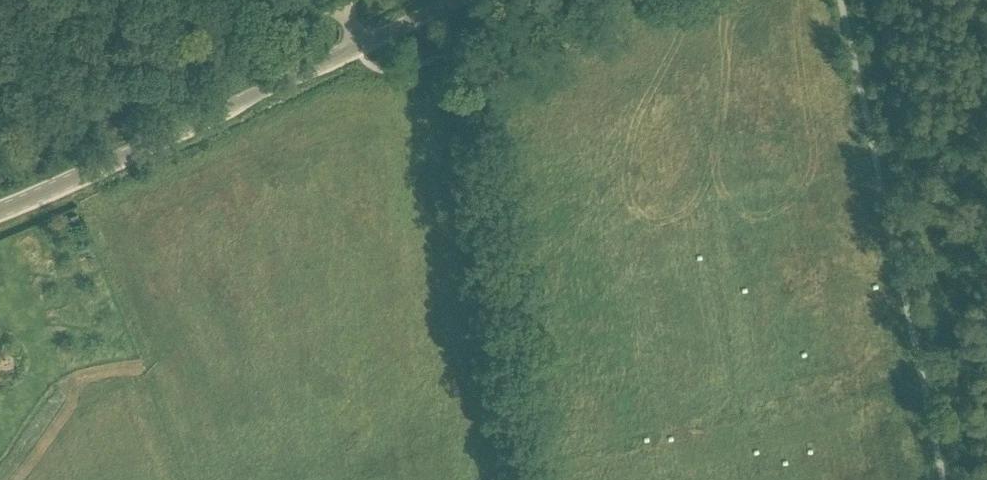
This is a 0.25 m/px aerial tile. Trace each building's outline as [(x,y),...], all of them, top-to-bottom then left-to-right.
[(70,218),(72,224),(80,221),(77,215),(70,218)]
